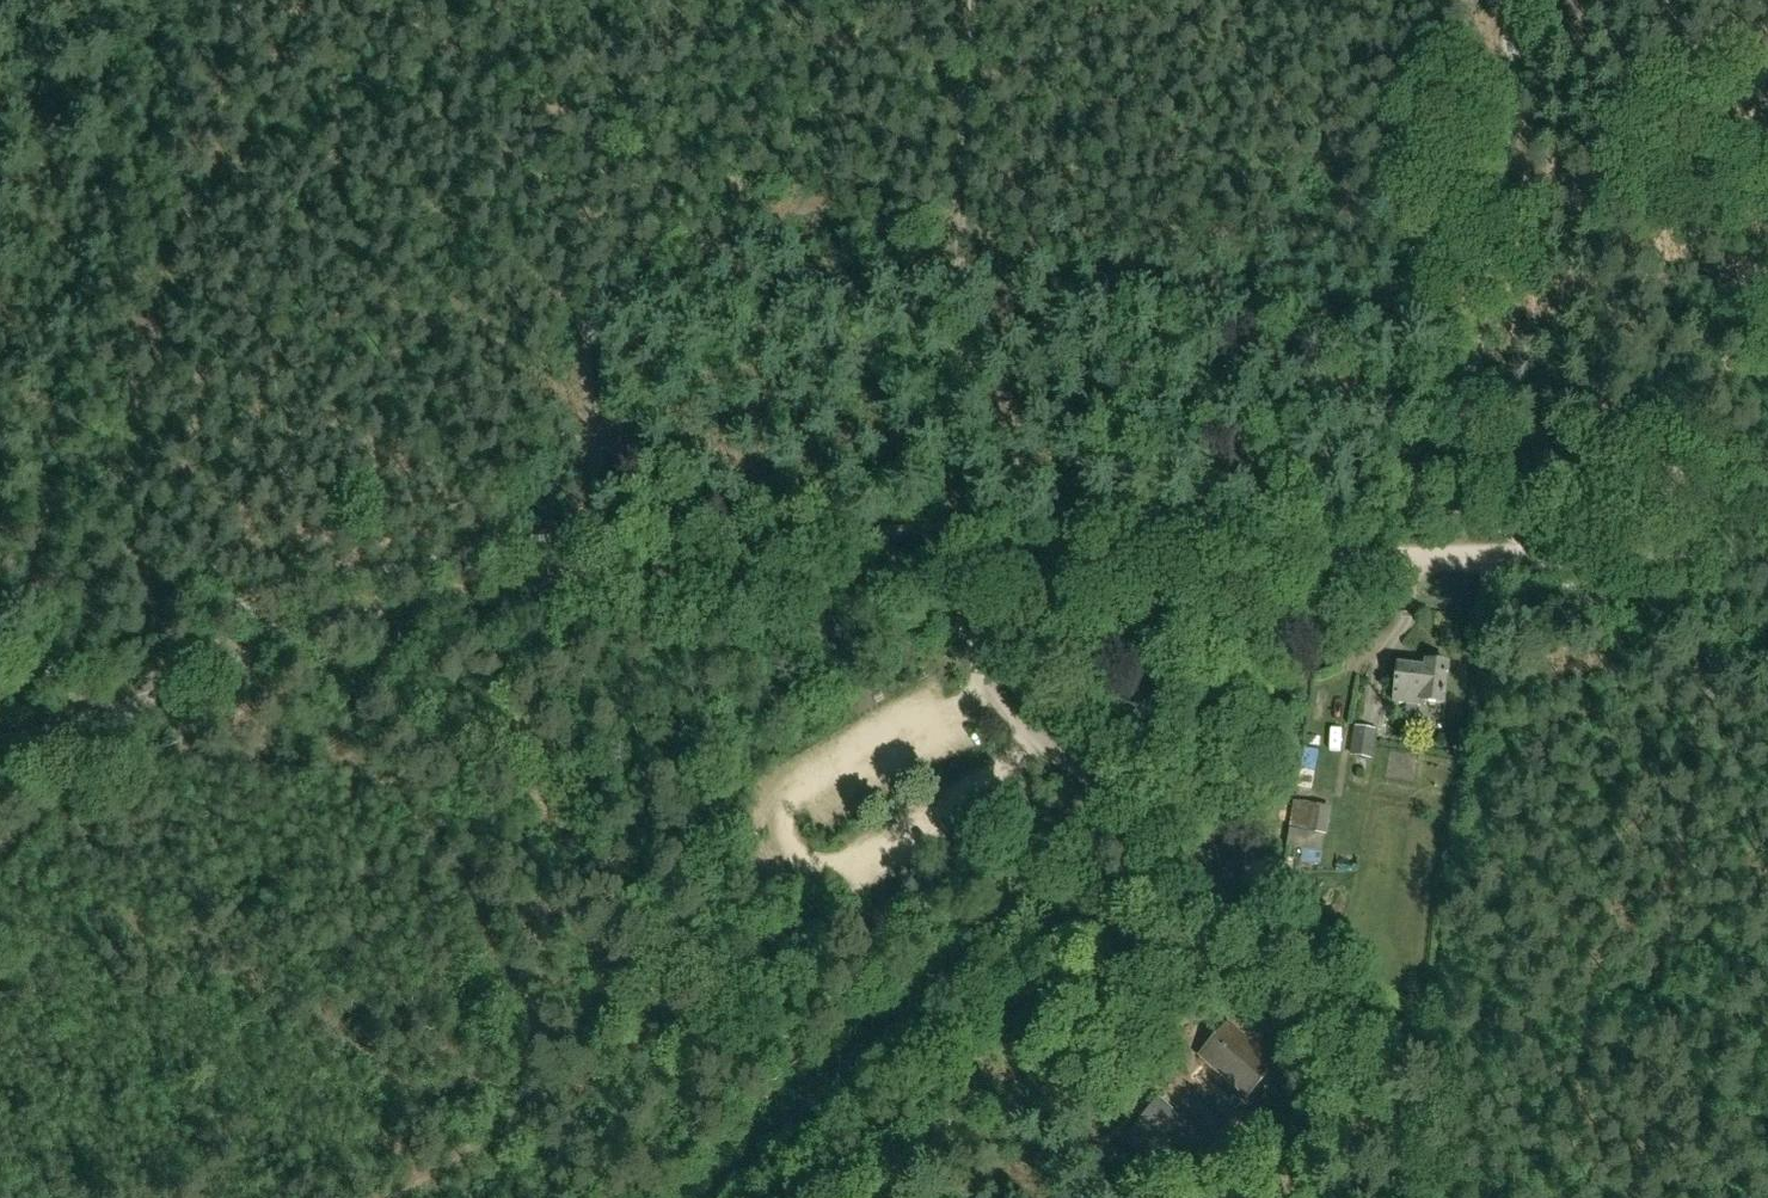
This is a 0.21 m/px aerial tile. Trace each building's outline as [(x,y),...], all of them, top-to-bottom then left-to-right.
[(1421,702),(1444,705),(1449,666),(1426,663),(1425,669),(1398,666),(1394,705),(1420,708),(1421,702)] [(1378,717),(1375,746),(1395,748),(1398,719),(1378,717)] [(1371,759),(1376,730),(1355,726),(1350,756),(1371,759)] [(1325,836),(1330,806),(1293,800),(1286,846),(1320,851),(1323,835),(1325,836)] [(1279,1061),(1230,1020),(1202,1053),(1251,1094),(1279,1061)] [(1125,1135),(1177,1179),(1187,1167),(1135,1123),(1125,1135)]
